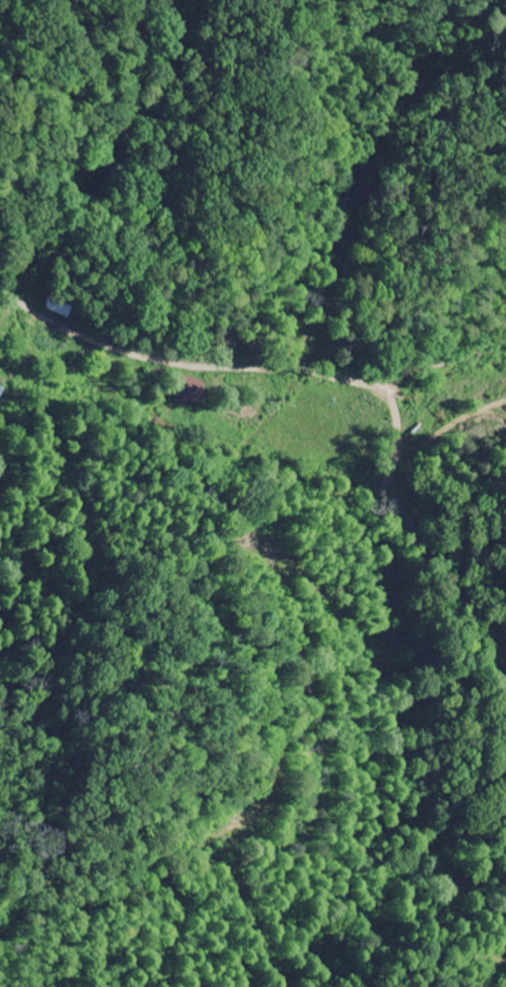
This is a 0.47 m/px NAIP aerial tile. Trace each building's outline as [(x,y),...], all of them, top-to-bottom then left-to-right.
[(187,402),(201,405),(207,382),(183,376),(175,405),(185,408),(187,402)]
